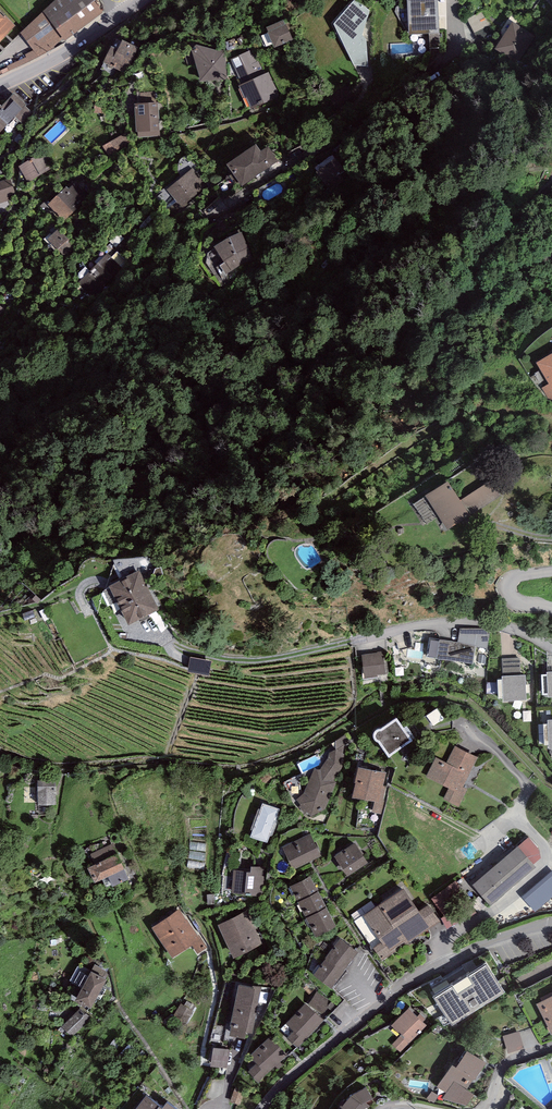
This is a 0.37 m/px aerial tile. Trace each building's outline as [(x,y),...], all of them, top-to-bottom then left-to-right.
[(43,13),(20,32),(38,56),(54,46),(63,39),(64,41),(103,13),(93,0),(56,0),(43,13)] [(333,24),(355,65),(368,67),(366,39),(363,33),(370,11),(356,0),(353,0),(333,24)] [(410,35),(430,33),(431,47),(440,46),(437,0),(408,0),(410,35)] [(485,12),(470,20),(477,32),(492,24),(485,12)] [(0,15),(0,43),(16,26),(6,17),(4,19),(0,15)] [(284,19),(266,27),(275,48),(293,40),(284,19)] [(532,37),(513,25),(498,48),(517,60),(532,37)] [(117,49),(111,46),(103,63),(126,73),(138,47),(122,40),(117,49)] [(226,52),(196,45),(191,51),(200,81),(227,79),(226,52)] [(253,48),(231,59),(242,84),(265,74),(253,48)] [(269,72),(265,74),(242,84),(240,85),(251,110),(281,97),(269,72)] [(0,105),(0,133),(15,117),(23,124),(33,113),(25,106),(26,104),(14,93),(1,106),(0,105)] [(350,94),(337,100),(342,111),(354,105),(350,94)] [(160,136),(160,130),(158,102),(134,103),(136,132),(138,131),(138,137),(160,136)] [(126,132),(102,146),(109,157),(133,142),(126,132)] [(256,144),(226,165),(242,186),(278,161),(268,146),(261,151),(256,144)] [(29,179),(31,182),(52,169),(50,166),(41,152),(18,167),(27,180),(29,179)] [(332,157),(315,168),(334,195),(350,184),(332,157)] [(205,186),(191,169),(166,190),(181,207),(205,186)] [(0,181),(0,203),(11,199),(9,196),(15,194),(9,178),(0,181)] [(89,197),(75,183),(69,189),(66,186),(48,205),(64,221),(89,197)] [(68,239),(58,229),(47,240),(57,250),(68,239)] [(241,235),(229,240),(215,248),(224,262),(219,266),(226,276),(252,260),(241,235)] [(536,364),(548,384),(542,388),(548,398),(551,400),(551,354),(536,364)] [(460,500),(447,481),(425,496),(447,530),(500,495),(490,480),(460,500)] [(127,577),(109,586),(128,626),(159,610),(139,570),(126,577),(127,577)] [(483,629),(460,628),(457,642),(476,645),(475,648),(487,649),(491,630),(483,629)] [(475,648),(476,645),(457,642),(429,638),(426,657),(473,664),(475,648)] [(377,653),(362,655),(364,678),(377,677),(377,675),(386,674),(383,651),(377,652),(377,653)] [(211,661),(190,658),(188,672),(209,676),(211,661)] [(520,658),(502,659),(502,673),(521,672),(520,658)] [(547,672),(547,674),(541,675),(542,695),(548,694),(548,698),(551,697),(551,672),(547,672)] [(526,675),(502,676),(502,680),(497,680),(498,699),(503,698),(503,701),(527,700),(526,693),(529,693),(529,685),(526,685),(526,675)] [(431,718),(436,726),(445,721),(439,712),(431,718)] [(388,758),(412,741),(397,718),(380,729),(379,729),(377,730),(376,730),(374,732),(373,734),(373,736),(373,738),(374,740),(375,741),(377,742),(378,742),(388,758)] [(547,720),(548,724),(544,724),(544,745),(549,745),(549,749),(551,749),(551,720),(547,720)] [(353,748),(345,735),(336,741),(336,750),(329,753),(328,757),(320,769),(317,770),(314,769),(304,793),(296,800),(301,805),(299,807),(304,813),(307,812),(311,816),(325,809),(346,754),(353,748)] [(478,757),(455,746),(446,762),(436,757),(426,777),(449,788),(443,799),(459,807),(467,790),(463,788),(478,757)] [(386,773),(358,767),(355,783),(352,798),(374,802),(372,813),(382,814),(384,800),(383,800),(386,787),(383,786),(386,773)] [(55,781),(38,781),(38,805),(56,805),(55,781)] [(279,809),(262,803),(250,837),(267,843),(279,809)] [(321,855),(310,834),(282,848),(293,869),(321,855)] [(528,837),(518,846),(533,865),(541,858),(538,848),(528,837)] [(191,866),(207,868),(209,843),(193,842),(191,866)] [(355,843),(334,856),(346,876),(367,863),(355,843)] [(113,844),(90,854),(95,865),(87,868),(94,883),(108,877),(112,887),(129,880),(113,844)] [(518,846),(472,885),(491,906),(536,867),(533,865),(518,846)] [(251,872),(233,870),(231,893),(245,895),(244,896),(263,897),(266,868),(264,868),(251,867),(251,872)] [(522,897),(535,912),(551,897),(551,871),(522,897)] [(290,887),(298,902),(318,892),(310,876),(290,887)] [(404,889),(364,916),(382,943),(374,949),(382,960),(430,928),(419,912),(404,889)] [(326,908),(318,892),(298,902),(306,918),(326,908)] [(429,905),(419,912),(430,928),(439,921),(429,905)] [(337,927),(326,908),(306,918),(316,938),(337,927)] [(179,909),(152,928),(173,958),(192,945),(197,954),(207,947),(199,935),(198,936),(179,909)] [(247,911),(218,925),(233,958),(263,944),(247,911)] [(326,959),(344,972),(358,952),(340,938),(325,958),(326,959)] [(331,989),(344,972),(326,959),(313,975),(331,989)] [(487,963),(433,997),(452,1026),(505,993),(487,963)] [(106,971),(94,965),(74,1001),(90,1010),(107,980),(103,978),(106,971)] [(252,988),(238,985),(230,1026),(231,1027),(229,1036),(244,1039),(246,1033),(252,1034),(262,988),(253,986),(252,988)] [(332,1003),(317,992),(308,1004),(323,1015),(332,1003)] [(536,1004),(551,1035),(551,996),(536,1004)] [(195,1010),(181,1003),(178,1011),(191,1017),(195,1010)] [(324,1020),(305,1003),(286,1024),(293,1031),(287,1038),(298,1048),(324,1020)] [(91,1018),(80,1008),(61,1027),(72,1037),(91,1018)] [(400,1052),(427,1025),(423,1022),(417,1016),(408,1008),(391,1026),(401,1035),(392,1045),(400,1052)] [(519,1031),(503,1036),(508,1054),(524,1049),(519,1031)] [(288,1055),(271,1036),(249,1056),(256,1064),(247,1072),(257,1083),(275,1067),(278,1070),(283,1065),(280,1062),(288,1055)] [(230,1050),(213,1048),(211,1066),(227,1069),(230,1050)] [(486,1063),(467,1052),(456,1068),(452,1065),(436,1087),(446,1093),(442,1099),(466,1106),(474,1094),(466,1090),(473,1079),(475,1080),(486,1063)] [(339,1108),(368,1108),(370,1106),(366,1103),(373,1098),(366,1088),(351,1097),(339,1108)] [(437,1096),(430,1092),(427,1098),(433,1102),(437,1096)] [(167,1103),(163,1108),(146,1096),(136,1108),(175,1108),(167,1103)]
